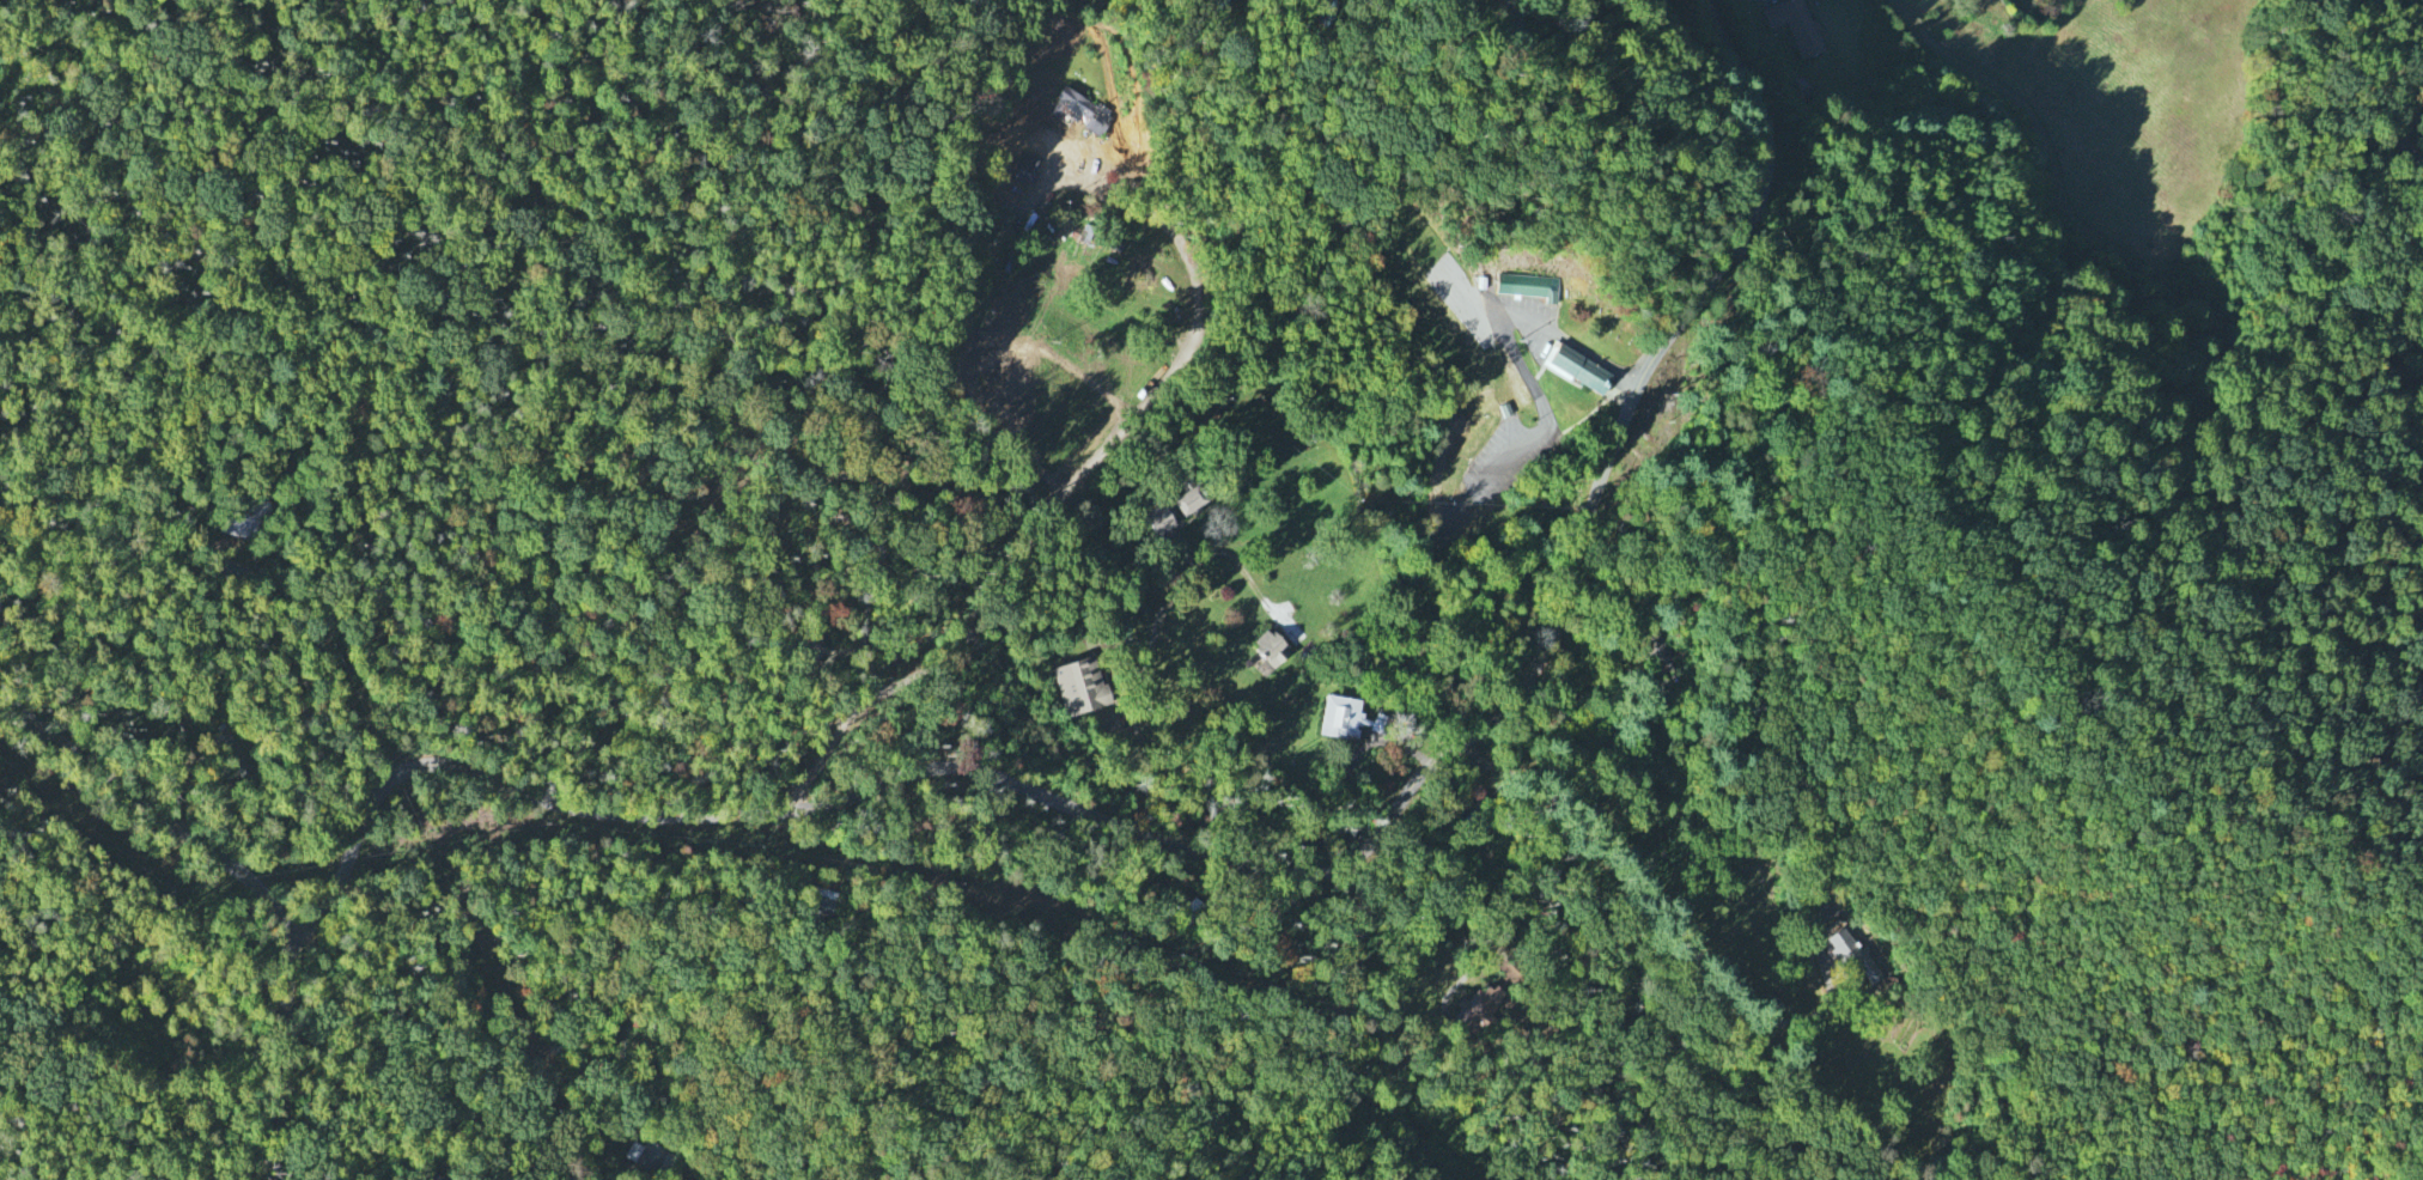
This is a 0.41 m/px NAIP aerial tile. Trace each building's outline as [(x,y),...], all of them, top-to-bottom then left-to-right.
[(1805,0),(1784,0),(1764,6),(1770,26),(1790,20),(1801,56),(1826,49),(1817,18),(1811,20),(1805,0)] [(1102,136),(1115,113),(1066,83),(1055,101),(1087,121),(1085,125),(1102,136)] [(1013,178),(1033,183),(1040,154),(1021,149),(1013,178)] [(1559,301),(1560,276),(1498,274),(1498,292),(1548,293),(1548,301),(1559,301)] [(1548,359),(1560,339),(1615,372),(1602,391),(1548,359)] [(1210,498),(1198,480),(1172,495),(1184,514),(1210,498)] [(221,528),(255,537),(261,515),(269,517),(272,502),(254,497),(250,513),(226,507),(221,528)] [(1144,512),(1158,534),(1177,522),(1163,500),(1144,512)] [(1252,642),(1275,666),(1292,650),(1269,625),(1252,642)] [(1111,702),(1097,653),(1052,665),(1066,714),(1111,702)] [(1320,732),(1357,737),(1359,725),(1383,728),(1385,712),(1376,711),(1375,718),(1361,716),(1363,697),(1325,692),(1320,732)] [(1861,947),(1846,923),(1825,936),(1843,964),(1853,957),(1871,984),(1886,975),(1866,944),(1861,947)] [(1506,994),(1485,977),(1453,1015),(1474,1033),(1506,994)] [(676,1152),(645,1138),(643,1143),(632,1138),(624,1156),(665,1175),(676,1152)]
